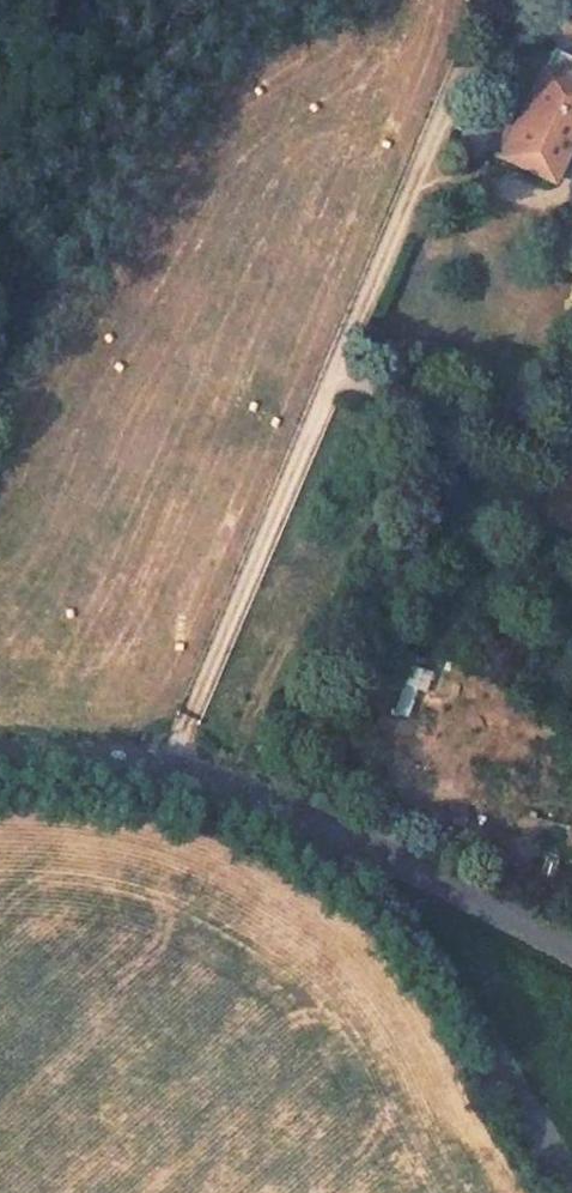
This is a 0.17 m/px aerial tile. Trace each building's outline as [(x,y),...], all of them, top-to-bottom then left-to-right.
[(571,128),(571,84),(563,80),(567,71),(567,69),(565,63),(562,59),(561,59),(561,58),(557,56),(552,54),(544,54),(538,57),(533,66),(491,160),(546,185),(571,128)]
